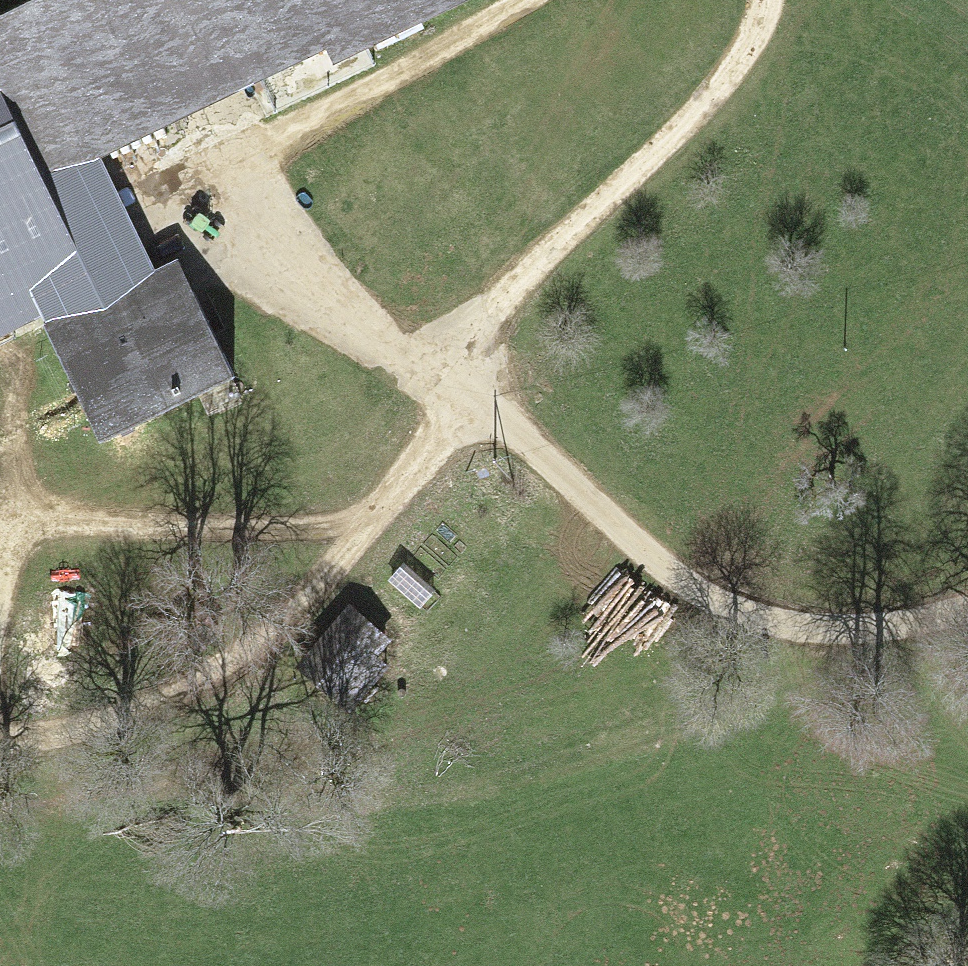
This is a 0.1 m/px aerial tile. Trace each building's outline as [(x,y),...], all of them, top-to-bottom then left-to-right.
[(0,36),(0,327),(42,307),(104,437),(230,377),(176,263),(152,275),(94,154),(418,0),(76,0),(0,36)]
